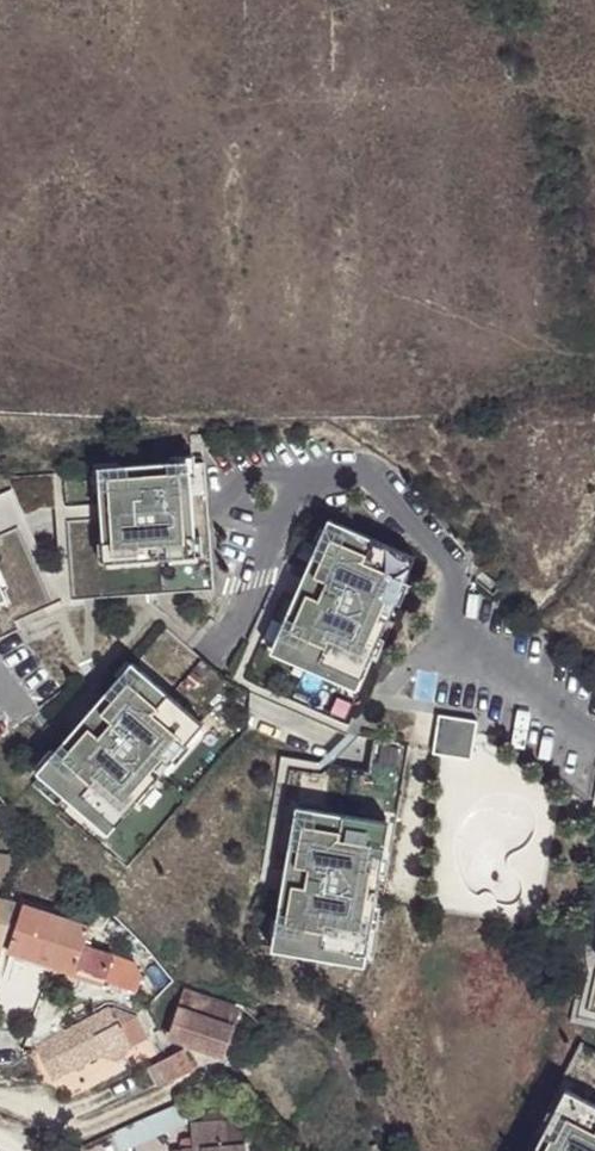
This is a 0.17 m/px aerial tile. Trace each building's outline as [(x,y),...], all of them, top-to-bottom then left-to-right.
[(193,552),(186,464),(101,470),(107,558),(193,552)] [(274,651),(355,686),(410,558),(329,523),(274,651)] [(40,772),(107,830),(198,724),(131,666),(40,772)] [(437,716),(433,754),(471,758),(475,720),(437,716)] [(384,824),(297,810),(274,947),(361,962),(384,824)] [(11,903),(0,902),(0,948),(3,949),(11,903)] [(22,906),(11,903),(3,949),(9,950),(22,906)] [(65,919),(22,906),(9,950),(9,951),(52,965),(65,919)] [(89,927),(65,919),(52,965),(75,972),(85,945),(89,927)] [(112,953),(85,945),(75,972),(104,980),(110,958),(112,953)] [(119,985),(123,961),(110,958),(104,980),(119,985)] [(132,964),(123,961),(119,985),(128,988),(139,991),(141,981),(132,964)] [(52,965),(47,981),(68,988),(75,972),(52,965)] [(187,991),(172,1036),(209,1048),(224,1046),(237,1008),(187,991)] [(114,1029),(134,1019),(112,1008),(89,1020),(98,1038),(114,1029)] [(98,1038),(89,1020),(86,1018),(34,1046),(51,1080),(101,1055),(106,1053),(98,1038)] [(145,1039),(134,1019),(114,1029),(125,1050),(145,1039)] [(125,1050),(114,1029),(98,1038),(106,1053),(101,1055),(103,1060),(125,1050)] [(145,1067),(154,1088),(189,1072),(180,1051),(145,1067)] [(566,1092),(535,1150),(594,1150),(594,1107),(566,1092)] [(191,1124),(192,1140),(182,1141),(183,1150),(176,1150),(248,1150),(244,1118),(191,1124)]
